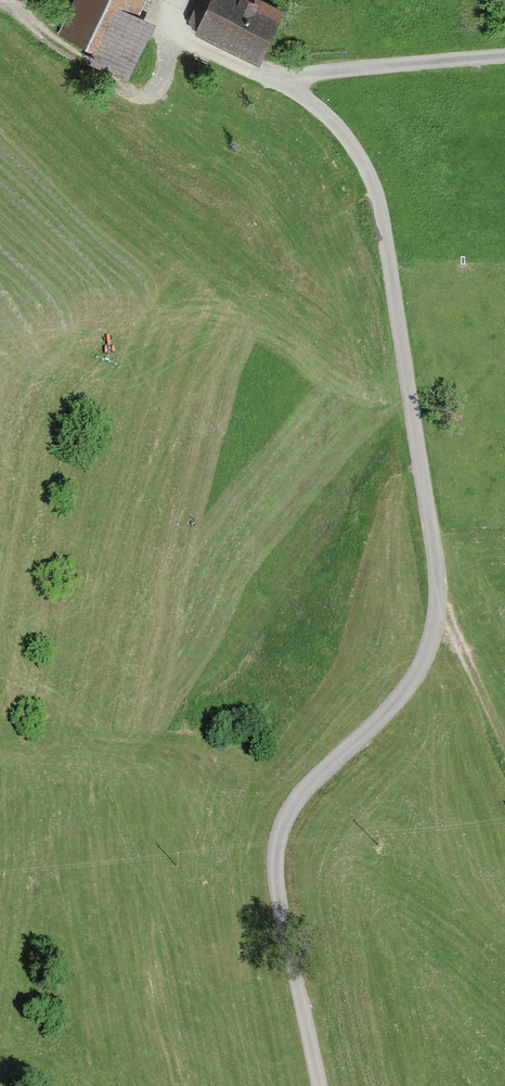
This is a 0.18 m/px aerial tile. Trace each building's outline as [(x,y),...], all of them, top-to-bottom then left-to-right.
[(57,42),(132,80),(159,28),(137,17),(145,0),(78,0),(57,42)] [(248,0),(205,0),(192,27),(264,62),(286,18),(248,0)]
